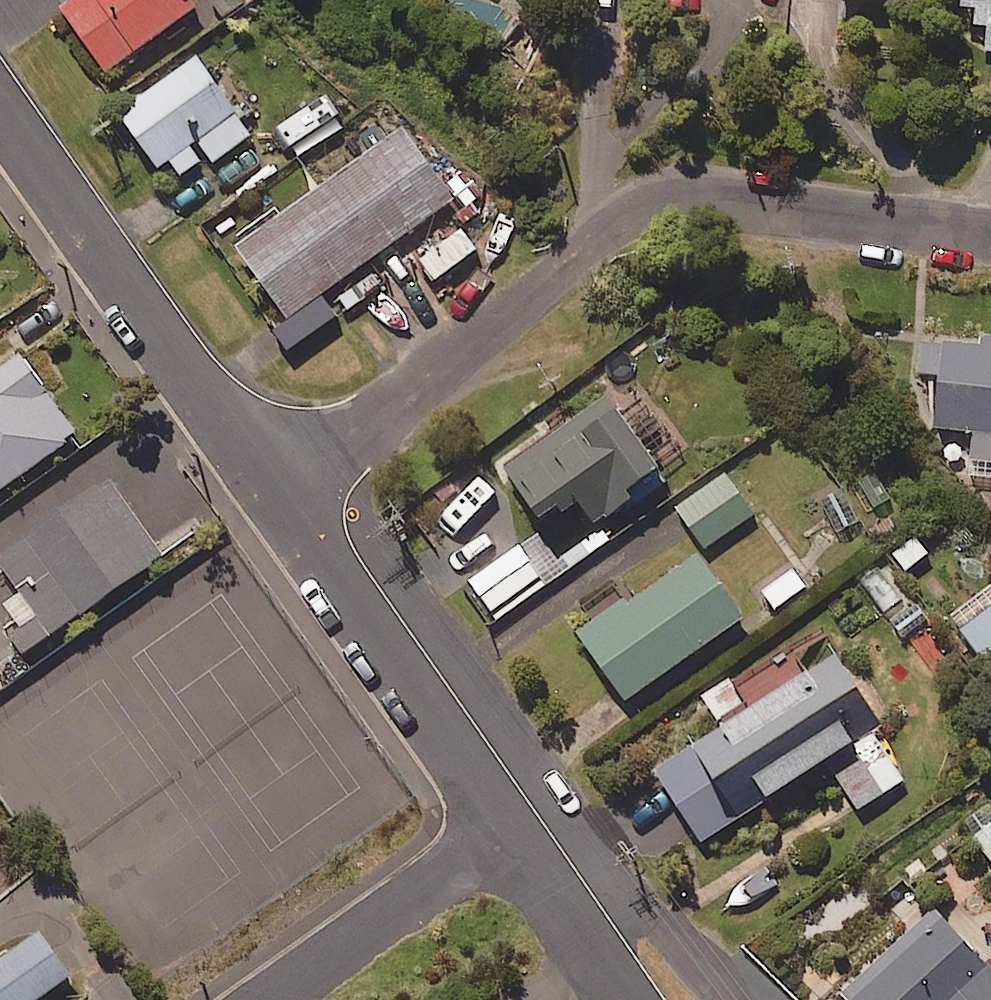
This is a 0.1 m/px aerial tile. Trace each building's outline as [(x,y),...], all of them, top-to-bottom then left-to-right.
[(188,0),(86,0),(55,22),(102,87),(200,16),(188,0)] [(959,14),(974,15),(972,31),(989,33),(986,60),(990,60),(990,0),(961,0),(959,14)] [(246,134),(194,63),(109,124),(160,195),(246,134)] [(459,218),(407,146),(235,270),(287,342),(459,218)] [(477,253),(459,228),(416,259),(433,284),(477,253)] [(922,329),(915,378),(941,381),(933,435),(974,441),(972,462),(990,465),(990,339),(922,329)] [(27,358),(0,377),(0,503),(87,440),(27,358)] [(663,487),(611,402),(501,470),(564,573),(610,544),(599,527),(663,487)] [(753,519),(727,478),(676,511),(703,551),(753,519)] [(114,480),(0,559),(28,598),(12,609),(27,631),(14,640),(27,659),(170,559),(114,480)] [(540,581),(519,551),(469,585),(490,615),(540,581)] [(740,625),(696,561),(579,641),(623,705),(740,625)] [(698,846),(782,796),(795,817),(817,804),(804,783),(829,767),(856,813),(906,783),(835,665),(816,634),(734,683),(702,702),(721,734),(655,773),(698,846)] [(973,840),(990,866),(990,827),(973,840)] [(934,913),(841,999),(990,999),(990,975),(934,913)] [(79,977),(49,933),(0,965),(0,999),(43,999),(79,977)]
